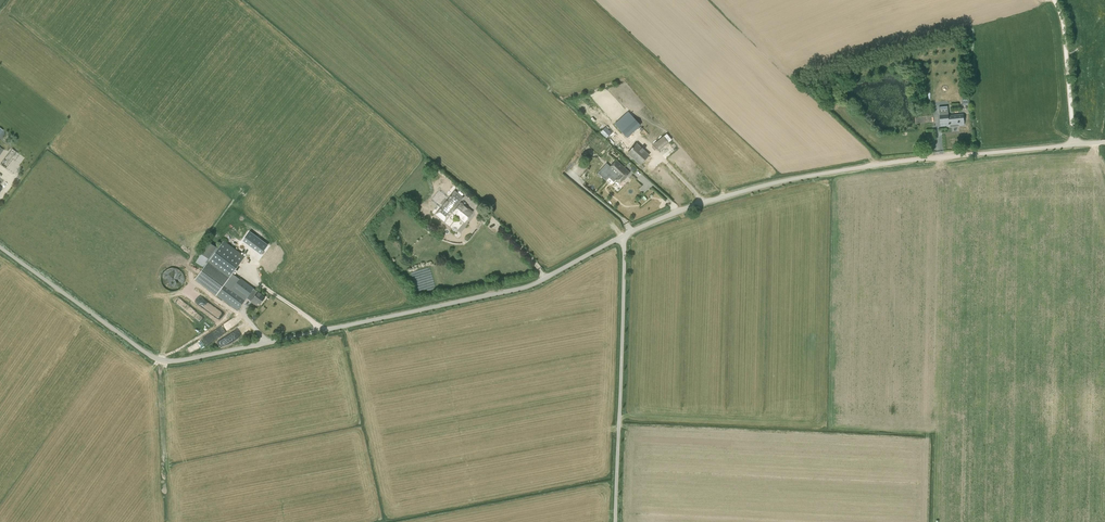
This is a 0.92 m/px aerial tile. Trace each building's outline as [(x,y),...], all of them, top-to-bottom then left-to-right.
[(951,126),(951,127),(959,126),(959,125),(964,125),(963,114),(948,116),(947,106),(939,107),(941,126),(947,125),(947,126),(951,126)] [(627,138),(640,125),(648,117),(643,111),(635,119),(628,111),(615,124),(627,138)] [(611,145),(617,138),(606,127),(599,133),(611,145)] [(671,140),(667,134),(654,144),(659,150),(671,140)] [(607,144),(598,135),(589,145),(598,154),(607,144)] [(640,164),(649,155),(636,144),(628,153),(640,164)] [(630,172),(616,160),(606,171),(615,180),(615,179),(619,183),(628,174),(630,172)] [(454,190),(451,195),(460,201),(464,196),(454,190)] [(405,200),(402,204),(409,209),(412,206),(405,200)] [(461,203),(454,212),(461,217),(462,216),(466,220),(472,214),(467,210),(468,209),(466,207),(461,203)] [(250,233),(243,242),(260,255),(267,246),(250,233)] [(222,241),(221,242),(213,237),(209,242),(196,261),(204,267),(195,279),(225,301),(233,290),(225,284),(230,276),(244,255),(222,241)] [(240,278),(233,288),(238,291),(237,292),(246,299),(247,297),(248,298),(254,290),(253,289),(254,288),(240,278)] [(236,292),(233,290),(225,301),(237,310),(246,299),(237,292),(236,292)] [(260,304),(265,298),(261,295),(262,294),(258,292),(258,293),(254,290),(248,298),(251,301),(253,299),(260,304)] [(211,333),(201,338),(205,345),(215,340),(211,333)]
